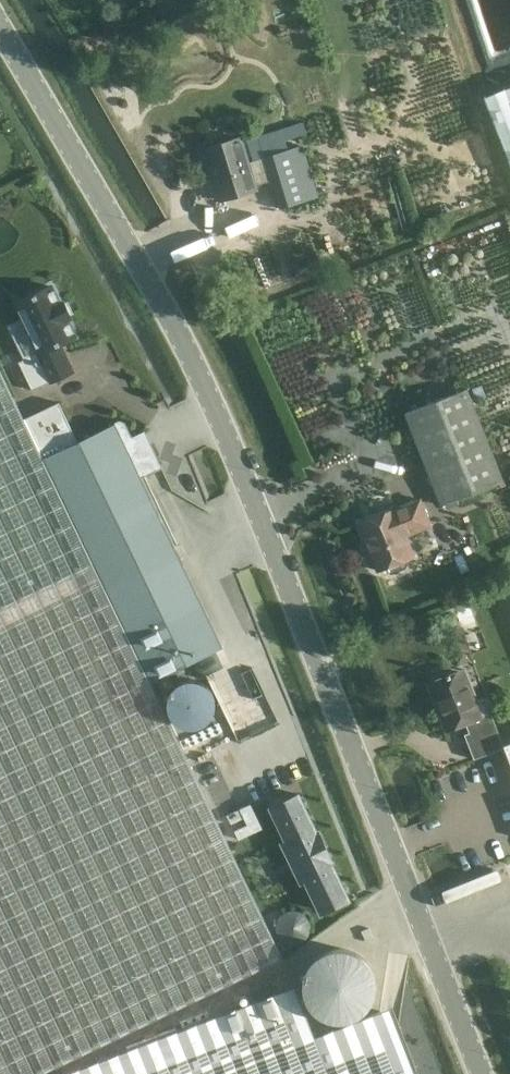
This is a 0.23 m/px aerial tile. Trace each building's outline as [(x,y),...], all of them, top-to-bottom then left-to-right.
[(484,95),(509,161),(509,85),(484,95)] [(271,181),(280,210),(318,198),(302,146),(249,164),(240,137),(204,148),(220,201),(257,190),(255,186),(271,181)] [(73,372),(65,356),(60,345),(76,337),(67,320),(71,318),(63,302),(60,304),(52,287),(17,303),(41,352),(19,362),(33,391),(50,383),(73,372)] [(282,957),(149,682),(222,647),(140,477),(160,467),(143,432),(131,438),(124,424),(120,422),(77,442),(58,403),(23,420),(0,372),(0,1073),(39,1073),(282,957)] [(468,388),(406,413),(442,506),(505,481),(468,388)] [(407,535),(431,526),(421,499),(360,523),(378,571),(386,568),(388,572),(392,574),(406,568),(408,565),(406,560),(415,556),(407,535)] [(463,669),(428,683),(448,731),(465,724),(469,733),(464,735),(473,759),(503,747),(504,747),(491,714),(493,708),(490,700),(484,698),(476,701),(463,669)] [(298,794),(274,806),(283,825),(307,813),(298,794)] [(227,815),(231,824),(244,818),(247,824),(235,831),(238,839),(261,828),(250,804),(227,815)] [(307,813),(283,825),(291,843),(292,844),(317,832),(307,813)] [(291,843),(287,846),(294,861),(326,846),(318,831),(317,832),(292,844),(291,843)] [(326,846),(294,861),(302,876),(306,874),(306,873),(331,862),(333,861),(326,846)] [(331,862),(306,873),(306,874),(315,892),(340,881),(331,862)] [(340,881),(315,892),(325,912),(349,900),(340,881)] [(316,918),(317,917),(316,912),(315,909),(310,903),(305,899),(297,897),(290,898),(286,900),(283,903),(278,909),(277,916),(277,923),(281,930),(287,935),(292,937),(295,937),(303,936),(310,932),(314,926),(316,922),(316,918)] [(392,1000),(312,1029),(297,986),(66,1073),(421,1073),(392,1000)]
